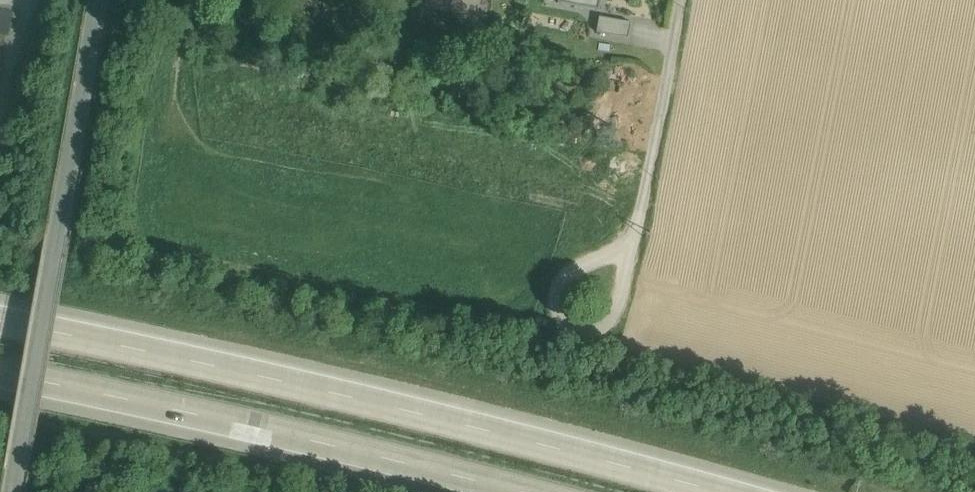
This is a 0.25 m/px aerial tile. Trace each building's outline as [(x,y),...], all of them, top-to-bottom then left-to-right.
[(557,2),(600,10),(602,0),(558,0),(557,2)]
